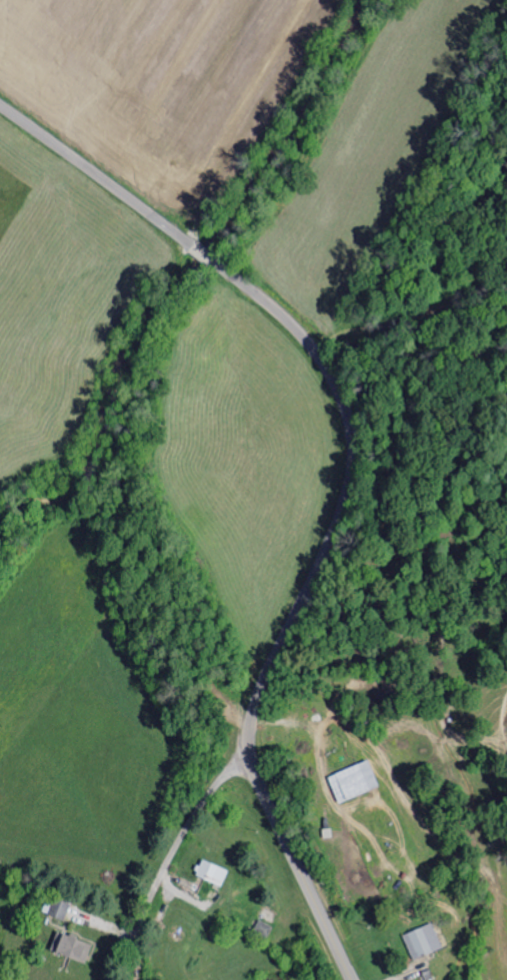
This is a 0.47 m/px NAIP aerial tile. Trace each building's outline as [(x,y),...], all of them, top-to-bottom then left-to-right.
[(340,802),(382,786),(371,760),(330,776),(340,802)] [(198,876),(223,885),(229,869),(204,860),(198,876)] [(72,902),(56,897),(50,914),(67,920),(72,902)] [(274,926),(259,920),(254,930),(269,937),(274,926)] [(445,947),(433,922),(404,936),(416,961),(445,947)] [(53,952),(89,961),(94,942),(58,932),(53,952)]
